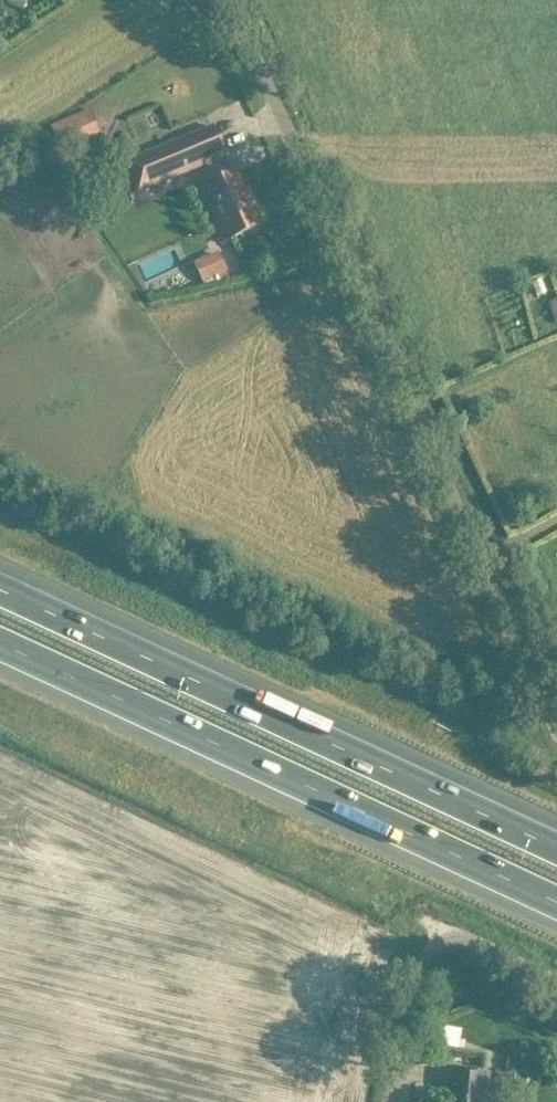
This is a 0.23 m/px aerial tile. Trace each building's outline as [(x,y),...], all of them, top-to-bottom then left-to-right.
[(51,124),(61,148),(99,132),(89,109),(51,124)] [(125,165),(138,194),(226,156),(214,127),(125,165)] [(222,220),(213,224),(221,243),(258,227),(234,174),(202,189),(211,208),(216,206),(222,220)] [(217,253),(193,263),(202,282),(225,271),(217,253)] [(443,1027),(439,1044),(457,1048),(461,1031),(443,1027)] [(508,1059),(507,1071),(520,1073),(521,1060),(508,1059)] [(489,1072),(455,1069),(451,1101),(486,1101),(489,1072)]
